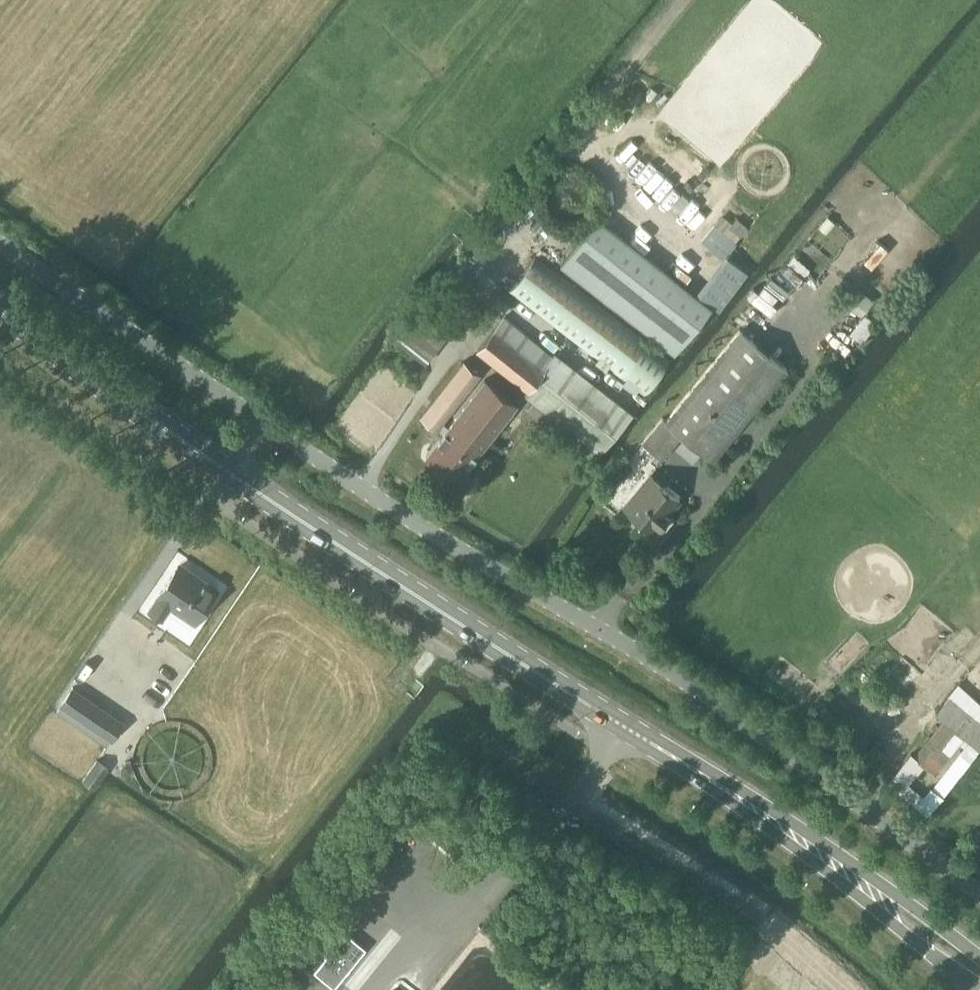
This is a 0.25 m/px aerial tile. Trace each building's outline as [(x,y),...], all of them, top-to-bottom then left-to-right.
[(597,217),(560,265),(675,354),(712,306),(597,217)] [(701,239),(721,257),(731,246),(719,235),(723,230),(715,223),(701,239)] [(718,308),(747,271),(725,254),(696,291),(718,308)] [(536,256),(509,292),(620,376),(647,341),(536,256)] [(532,401),(525,410),(583,453),(619,405),(553,355),(552,355),(502,318),(478,350),(528,388),(523,394),(532,401)] [(642,442),(661,458),(681,434),(711,459),(785,366),(739,328),(664,418),(663,417),(642,442)] [(404,367),(404,369),(405,370),(405,372),(406,374),(408,376),(410,377),(412,378),(414,378),(416,378),(418,378),(419,377),(421,377),(422,376),(423,375),(424,373),(425,372),(425,371),(426,369),(426,367),(426,365),(425,364),(425,363),(424,361),(422,360),(421,359),(420,358),(418,357),(416,357),(414,357),(411,357),(409,358),(408,360),(407,361),(406,362),(405,363),(405,365),(404,367)] [(467,486),(474,476),(465,469),(517,402),(485,378),(481,383),(475,378),(479,373),(463,361),(422,414),(444,431),(426,454),(467,486)] [(664,528),(674,515),(669,511),(679,498),(649,474),(624,505),(654,529),(659,524),(664,528)] [(163,618),(175,601),(199,617),(219,588),(202,576),(200,580),(178,565),(157,596),(158,596),(149,609),(163,618)] [(914,757),(910,754),(895,773),(896,774),(888,783),(928,814),(979,747),(979,704),(974,698),(975,696),(969,691),(968,691),(958,682),(935,712),(944,718),(914,757)] [(110,739),(111,740),(121,725),(70,691),(56,712),(106,745),(110,739)] [(93,786),(107,767),(96,759),(82,778),(93,786)] [(334,987),(366,947),(346,931),(313,971),(334,987)]
